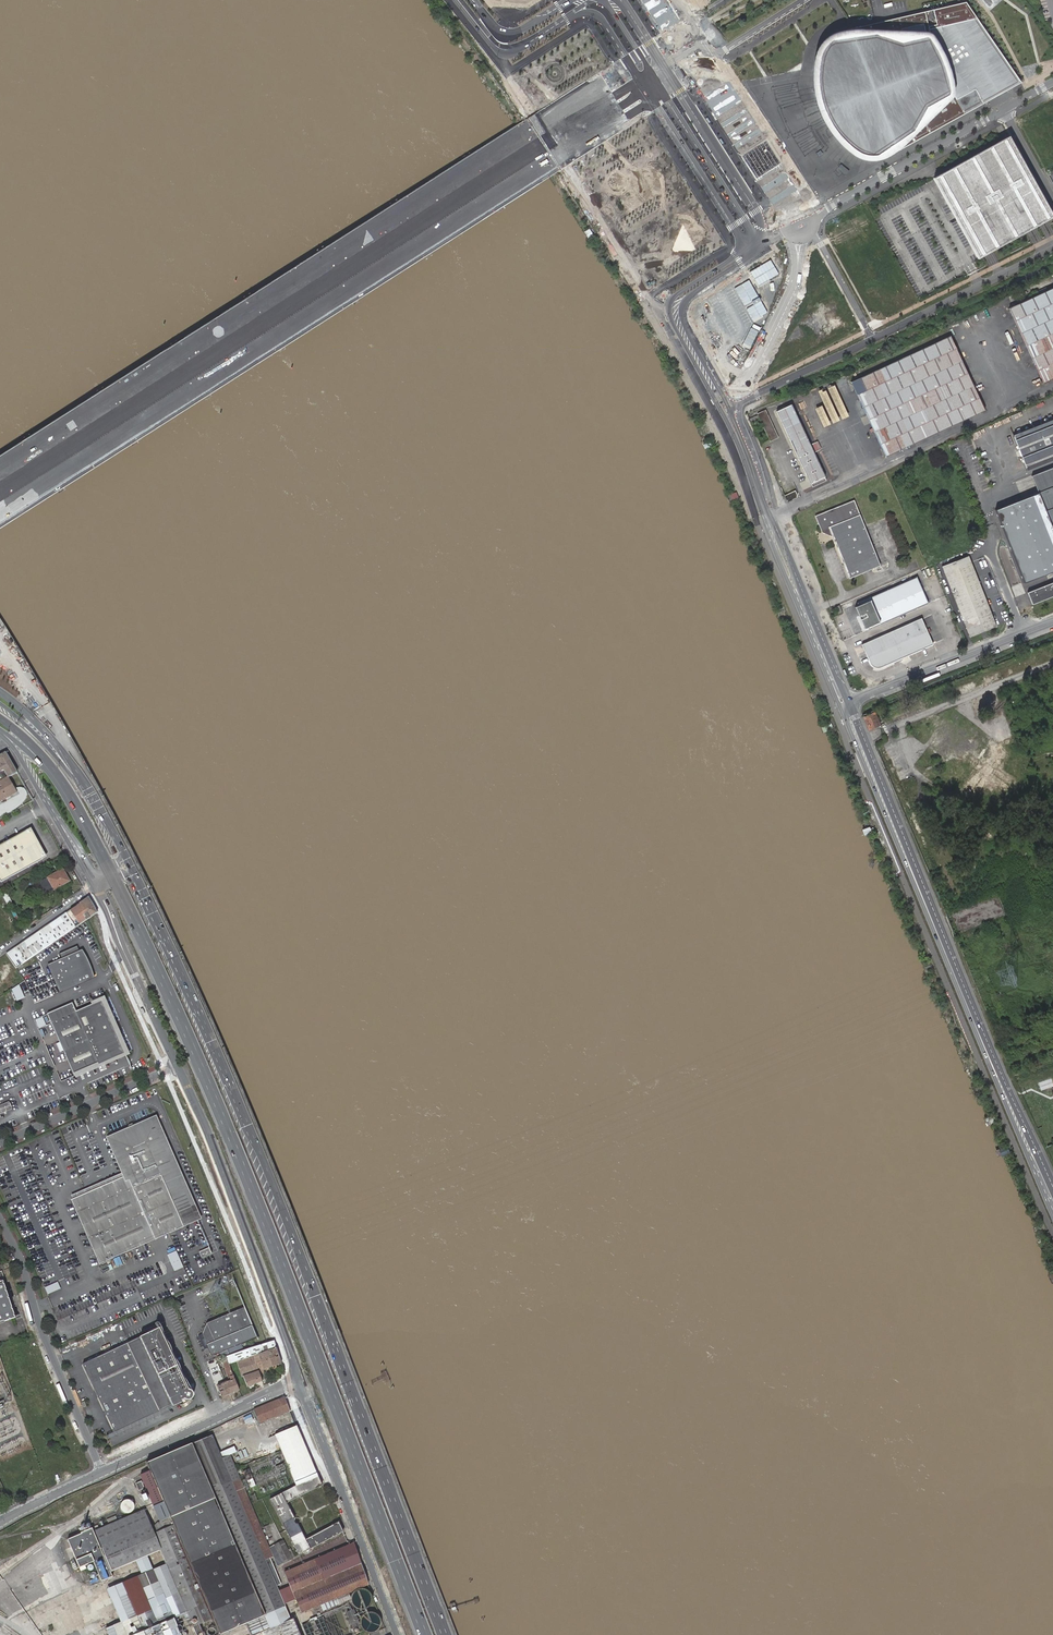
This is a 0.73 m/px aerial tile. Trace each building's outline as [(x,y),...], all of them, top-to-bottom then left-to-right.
[(819,64),(821,80),(824,94),(832,114),(839,127),(848,141),(855,149),(865,155),(877,156),(887,154),(921,135),(1019,81),(963,1),(957,2),(877,21),(850,27),(837,30),(833,33),(828,38),(825,42),(821,48),(819,55),(819,64)] [(1009,136),(1005,138),(938,175),(933,178),(978,259),(989,253),(1037,226),(1052,217),(1052,216),(1009,136)] [(587,237),(593,234),(590,228),(584,231),(587,237)] [(773,258),(762,264),(766,271),(769,269),(773,276),(781,271),(773,258)] [(1011,309),(1047,383),(1052,380),(1052,289),(1011,309)] [(706,337),(708,337),(716,353),(731,346),(723,329),(722,329),(709,304),(694,311),(706,337)] [(687,330),(679,334),(685,345),(693,341),(687,330)] [(949,336),(851,383),(887,457),(985,410),(949,336)] [(833,385),(827,388),(842,419),(847,416),(833,385)] [(823,388),(817,390),(831,421),(837,419),(823,388)] [(790,404),(775,412),(810,483),(812,487),(826,480),(824,476),(825,476),(813,452),(810,444),(790,404)] [(821,406),(815,409),(823,426),(829,424),(821,406)] [(765,410),(757,413),(770,441),(778,438),(765,410)] [(1014,436),(1026,468),(1052,458),(1052,421),(1014,436)] [(818,441),(810,444),(813,452),(821,449),(818,441)] [(1042,471),(1048,487),(1039,491),(995,508),(1002,527),(1006,526),(1013,544),(1010,545),(1024,582),(1052,571),(1052,466),(1042,471)] [(1042,471),(1032,475),(1039,491),(1048,487),(1042,471)] [(795,491),(785,496),(787,501),(798,496),(795,491)] [(832,533),(834,537),(849,577),(880,565),(856,501),(817,516),(822,531),(826,529),(832,533)] [(941,565),(968,636),(994,625),(967,555),(941,565)] [(863,616),(867,625),(868,628),(927,602),(916,576),(857,602),(858,604),(862,613),(859,615),(860,618),(863,616)] [(1028,592),(1032,604),(1052,596),(1052,582),(1028,592)] [(1001,591),(1005,602),(1009,601),(1004,590),(1001,591)] [(863,627),(867,625),(863,616),(860,618),(859,615),(862,613),(858,604),(854,606),(863,627)] [(932,643),(920,617),(861,643),(869,663),(871,665),(872,666),(874,667),(876,667),(879,666),(932,643)] [(864,715),(869,729),(879,725),(878,722),(880,721),(878,715),(876,716),(874,711),(864,715)] [(16,772),(5,753),(0,756),(0,781),(7,778),(16,772)] [(5,814),(11,811),(17,807),(21,803),(25,798),(26,795),(26,792),(24,789),(21,788),(17,788),(16,788),(14,789),(7,778),(0,781),(0,816),(5,814)] [(0,846),(0,880),(1,882),(45,858),(46,857),(46,856),(45,855),(44,855),(43,853),(44,853),(34,834),(33,834),(32,833),(32,832),(32,830),(31,830),(30,829),(0,846)] [(62,856),(50,863),(52,866),(64,860),(62,856)] [(39,882),(46,894),(69,881),(62,869),(39,882)] [(2,895),(7,905),(11,903),(7,893),(2,895)] [(6,954),(6,955),(16,968),(88,918),(96,913),(88,897),(42,929),(6,954)] [(63,959),(49,965),(61,991),(80,983),(81,984),(82,985),(85,984),(87,982),(87,981),(86,980),(93,977),(88,963),(82,951),(80,952),(77,945),(68,949),(71,956),(63,959)] [(60,953),(63,959),(71,956),(68,949),(60,953)] [(91,1002),(92,1004),(102,1000),(125,1053),(75,1075),(76,1078),(131,1054),(105,996),(91,1002)] [(73,1003),(48,1014),(75,1075),(125,1053),(102,1000),(92,1004),(76,1011),(73,1003)] [(91,1089),(101,1085),(97,1077),(88,1081),(91,1089)] [(12,1109),(9,1102),(0,1105),(0,1114),(12,1109)] [(185,1227),(203,1220),(157,1115),(107,1137),(122,1173),(124,1177),(128,1175),(112,1140),(155,1121),(180,1179),(166,1185),(185,1227)] [(73,1199),(72,1200),(100,1264),(170,1234),(177,1231),(185,1227),(166,1185),(180,1179),(155,1121),(112,1140),(128,1175),(124,1177),(73,1199)] [(122,1173),(72,1196),(73,1199),(124,1177),(122,1173)] [(200,1252),(202,1258),(212,1254),(210,1248),(200,1252)] [(176,1251),(167,1254),(174,1271),(183,1267),(176,1251)] [(15,1317),(2,1280),(0,1281),(0,1322),(15,1317)] [(58,1282),(45,1287),(48,1294),(60,1288),(58,1282)] [(207,1323),(202,1334),(211,1355),(257,1338),(245,1308),(207,1323)] [(188,1390),(159,1328),(140,1337),(172,1405),(182,1401),(181,1398),(183,1397),(184,1398),(185,1399),(186,1400),(187,1400),(189,1400),(191,1399),(192,1398),(193,1397),(193,1395),(193,1393),(192,1392),(191,1391),(190,1390),(188,1390)] [(140,1337),(83,1364),(115,1432),(172,1405),(140,1337)] [(226,1357),(228,1363),(236,1361),(253,1355),(276,1348),(274,1341),(267,1343),(226,1357)] [(258,1371),(281,1363),(276,1348),(253,1355),(258,1371)] [(248,1387),(262,1382),(258,1371),(253,1355),(236,1361),(242,1376),(243,1375),(248,1387)] [(225,1382),(230,1394),(239,1390),(228,1363),(226,1357),(221,1358),(229,1379),(227,1380),(227,1382),(225,1382)] [(11,1391),(7,1380),(8,1380),(4,1369),(2,1370),(0,1366),(0,1395),(11,1391)] [(217,1386),(222,1397),(230,1394),(225,1382),(217,1386)] [(259,1423),(290,1410),(284,1397),(254,1410),(254,1411),(259,1422),(259,1423)] [(321,1485),(299,1431),(296,1426),(274,1435),(281,1450),(295,1486),(269,1500),(298,1555),(342,1531),(338,1522),(305,1540),(297,1523),(296,1523),(295,1522),(295,1521),(295,1520),(287,1503),(321,1485)] [(269,1558),(274,1555),(278,1564),(293,1558),(284,1539),(270,1545),(251,1503),(241,1479),(236,1467),(230,1455),(221,1459),(211,1436),(146,1463),(150,1471),(140,1475),(160,1523),(156,1524),(155,1527),(157,1533),(153,1535),(143,1510),(94,1530),(112,1571),(160,1551),(165,1564),(105,1589),(119,1621),(105,1627),(108,1634),(181,1634),(173,1615),(184,1611),(187,1618),(190,1617),(194,1625),(214,1616),(221,1632),(245,1622),(284,1605),(278,1591),(276,1586),(280,1584),(269,1558)] [(249,1469),(243,1472),(250,1488),(256,1486),(249,1469)] [(121,1504),(120,1506),(121,1509),(121,1511),(123,1512),(125,1513),(127,1514),(129,1513),(131,1512),(133,1511),(134,1509),(134,1507),(134,1505),(133,1503),(131,1501),(130,1500),(127,1500),(125,1500),(123,1501),(122,1502),(121,1504)] [(110,1571),(92,1529),(67,1539),(78,1567),(92,1561),(98,1576),(110,1571)] [(365,1590),(368,1588),(353,1543),(284,1572),(289,1586),(278,1591),(284,1605),(295,1600),(300,1613),(320,1605),(347,1593),(362,1587),(365,1590)] [(351,1601),(352,1604),(354,1607),(357,1609),(360,1610),(363,1610),(366,1609),(369,1607),(371,1604),(372,1601),(372,1598),(371,1595),(369,1592),(366,1590),(365,1590),(363,1589),(359,1589),(356,1590),(354,1592),(352,1595),(351,1598),(351,1601)] [(347,1593),(320,1605),(323,1611),(350,1600),(347,1593)] [(9,1613),(13,1608),(7,1604),(3,1609),(9,1613)] [(250,1634),(253,1634),(282,1623),(290,1617),(284,1605),(245,1622),(250,1634)] [(346,1613),(352,1628),(359,1625),(354,1611),(346,1613)] [(360,1621),(360,1624),(361,1628),(363,1630),(365,1632),(368,1633),(372,1633),(375,1632),(377,1630),(379,1628),(380,1624),(380,1621),(379,1618),(377,1615),(375,1614),(372,1612),(368,1612),(365,1614),(362,1615),(361,1618),(360,1621)] [(26,1631),(33,1634),(48,1634),(35,1626),(33,1628),(29,1626),(26,1631)]
